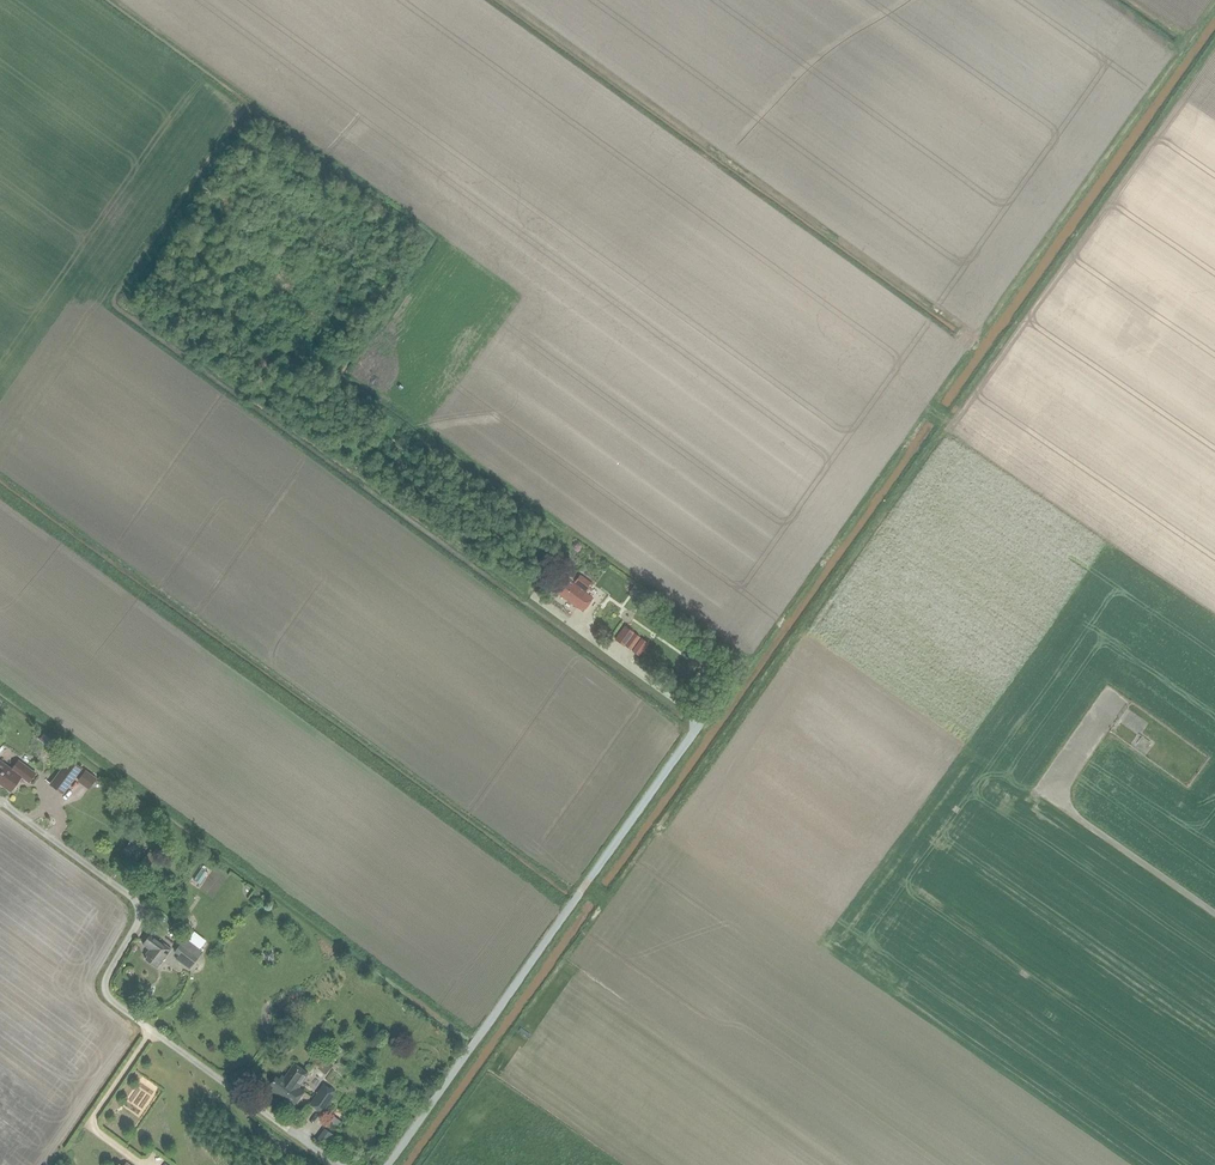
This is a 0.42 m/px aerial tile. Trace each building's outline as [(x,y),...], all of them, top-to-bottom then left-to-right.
[(576,583),(588,592),(593,584),(581,576),(576,583)] [(584,611),(594,598),(567,579),(558,592),(584,611)] [(624,625),(615,639),(630,650),(640,636),(624,625)] [(690,656),(691,665),(702,664),(701,655),(690,656)] [(42,733),(38,739),(49,746),(53,740),(42,733)] [(62,794),(81,767),(68,758),(48,784),(62,794)] [(10,792),(21,777),(28,782),(35,773),(19,761),(12,769),(0,760),(0,784),(10,792)] [(86,770),(77,782),(89,790),(97,779),(86,770)] [(127,846),(133,851),(138,844),(132,839),(127,846)] [(197,862),(194,867),(199,870),(200,868),(202,865),(197,862)] [(214,866),(202,890),(217,898),(230,874),(214,866)] [(171,949),(151,933),(142,944),(149,949),(145,954),(147,956),(145,959),(157,968),(171,949)] [(203,952),(186,939),(176,952),(180,955),(177,959),(190,969),(203,952)] [(330,1072),(329,1070),(344,1051),(337,1045),(318,1068),(327,1075),(330,1072)] [(294,1064),(285,1077),(282,1075),(279,1079),(276,1076),(270,1084),(274,1087),(271,1090),(294,1106),(304,1091),(299,1087),(309,1074),(294,1064)] [(337,1094),(324,1086),(311,1106),(324,1114),(337,1094)] [(324,1129),(316,1140),(326,1146),(330,1140),(337,1145),(340,1142),(332,1136),(333,1135),(324,1129)]
